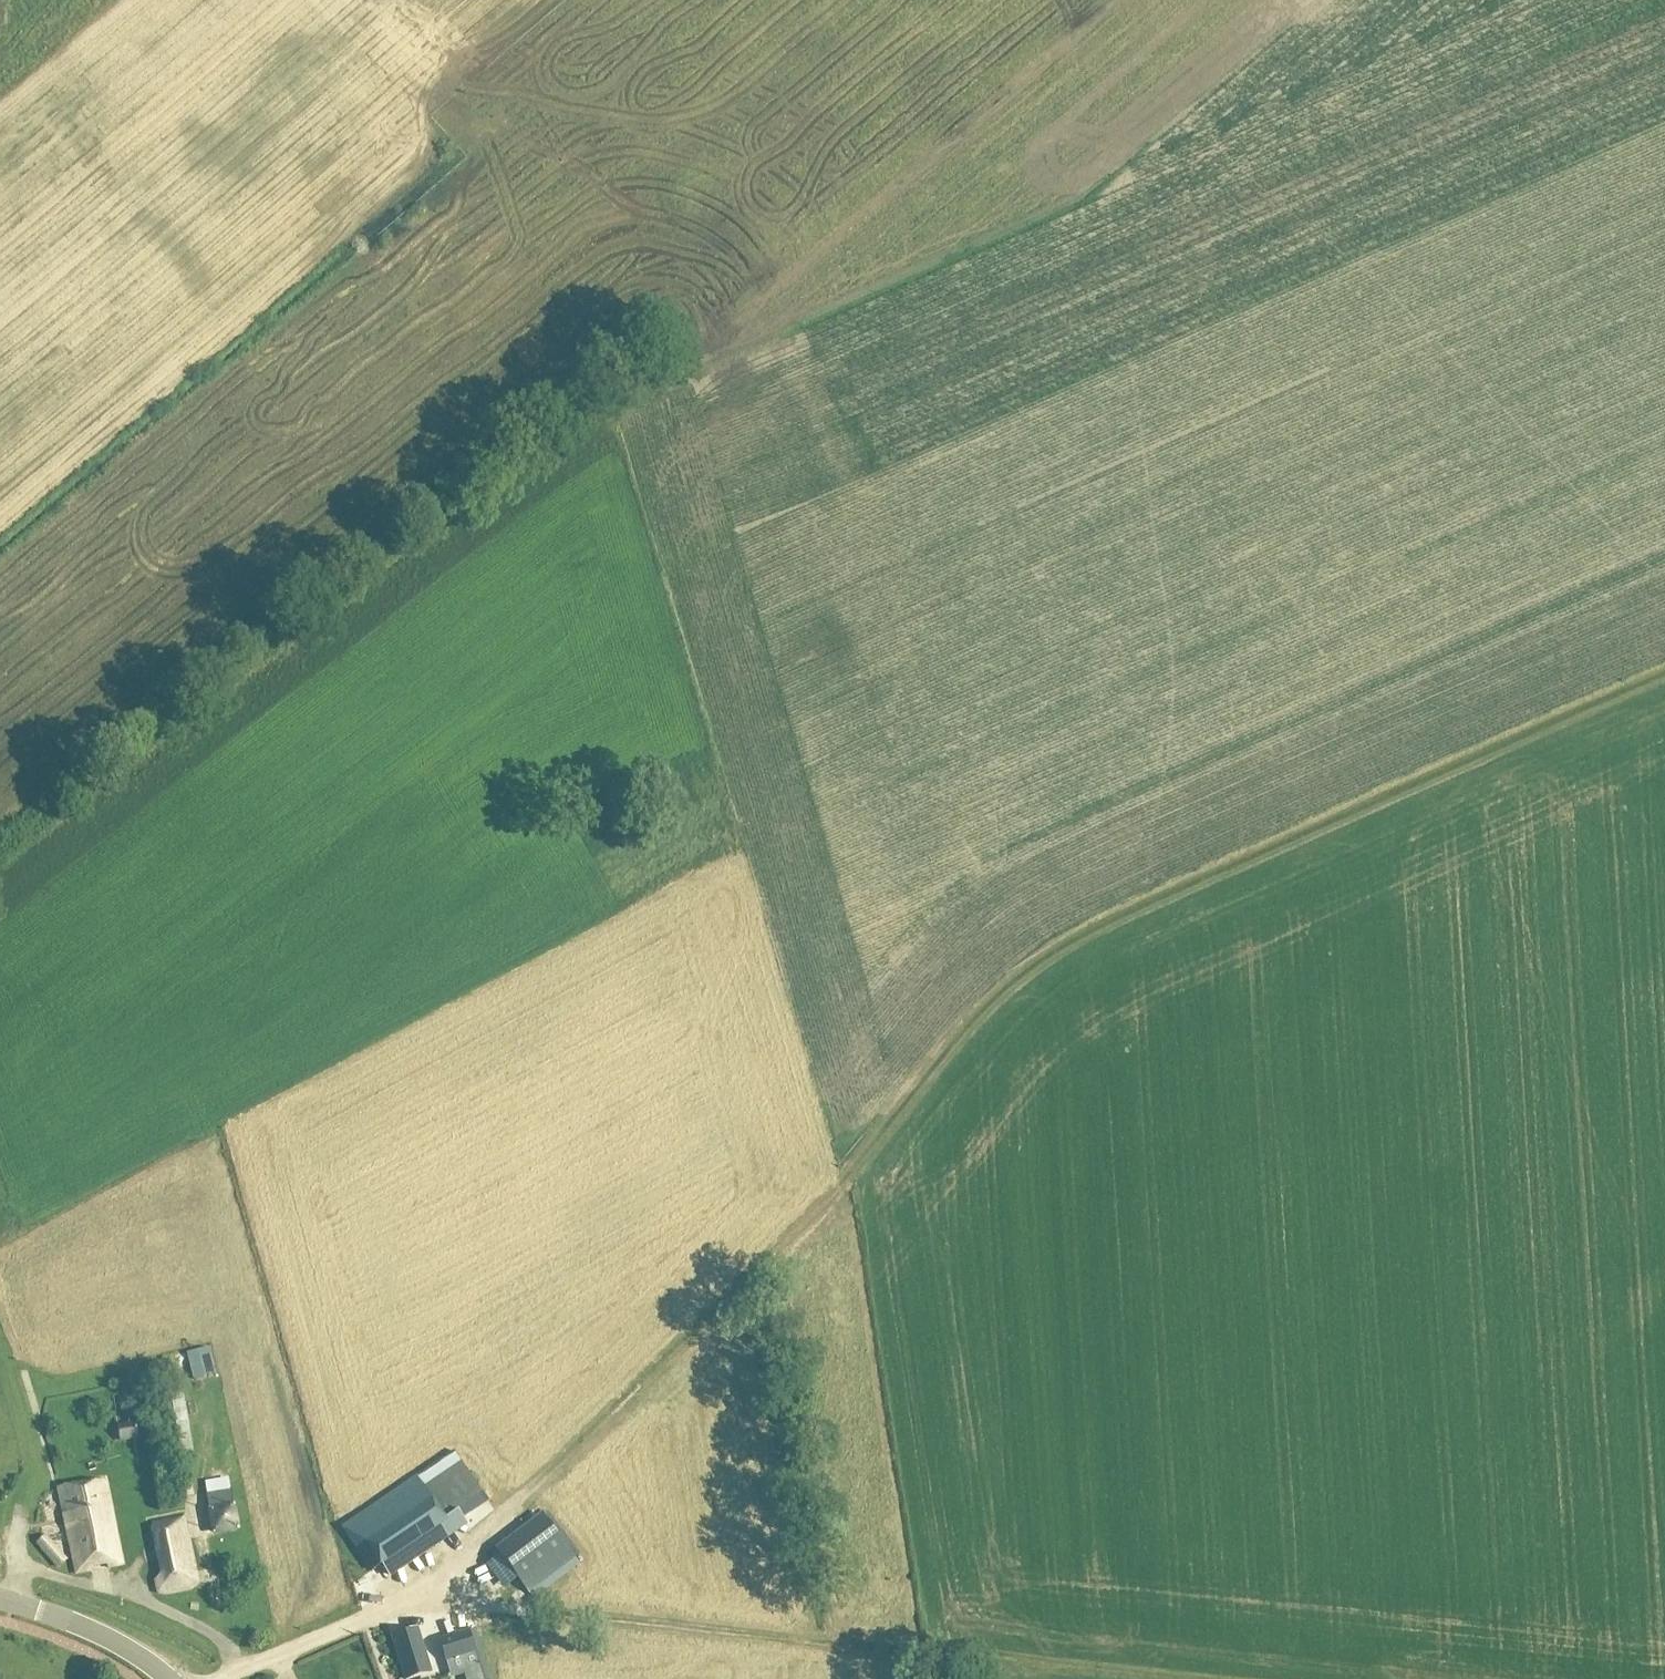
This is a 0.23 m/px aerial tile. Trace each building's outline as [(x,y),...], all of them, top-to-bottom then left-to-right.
[(208,1382),(223,1379),(217,1353),(203,1356),(208,1382)] [(137,1423),(117,1426),(120,1442),(140,1439),(137,1423)] [(447,1521),(485,1496),(455,1450),(417,1477),(418,1478),(343,1529),(373,1572),(380,1567),(391,1579),(440,1544),(432,1532),(447,1521)] [(61,1490),(78,1574),(123,1565),(106,1480),(61,1490)] [(217,1532),(237,1531),(235,1494),(216,1495),(217,1532)] [(529,1593),(575,1558),(580,1554),(549,1510),(496,1550),(529,1593)] [(186,1517),(152,1525),(163,1575),(157,1581),(160,1595),(195,1588),(199,1584),(196,1572),(197,1572),(186,1517)] [(68,1559),(46,1535),(36,1544),(58,1569),(68,1559)] [(392,1638),(404,1678),(412,1678),(433,1672),(420,1629),(392,1638)] [(484,1678),(483,1673),(470,1631),(439,1640),(446,1661),(449,1660),(454,1674),(467,1670),(470,1678),(483,1678),(484,1678)]
